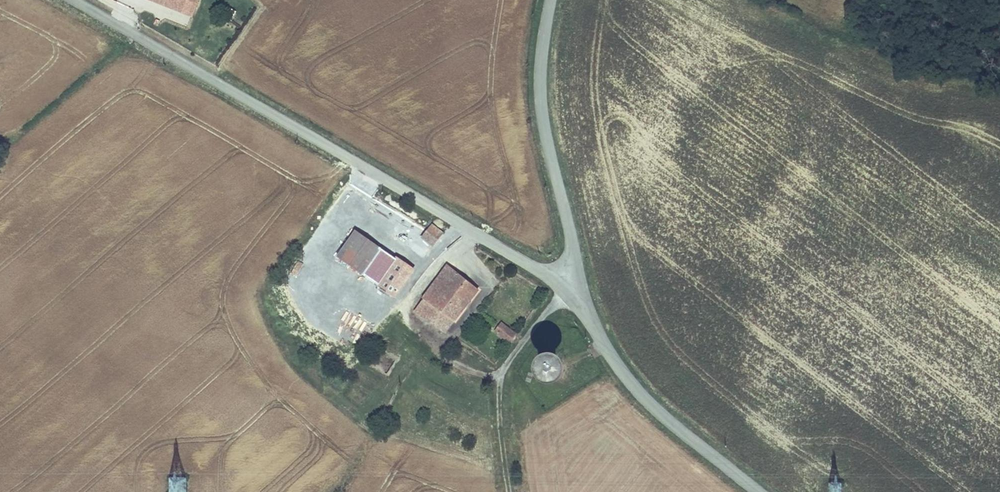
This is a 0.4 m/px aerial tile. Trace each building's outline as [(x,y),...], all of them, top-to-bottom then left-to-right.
[(173,9),(177,0),(150,0),(173,9)] [(173,9),(185,14),(191,0),(177,0),(173,9)] [(436,248),(445,236),(433,227),(424,237),(436,248)] [(379,285),(384,277),(397,259),(358,232),(340,258),(379,285)] [(397,259),(384,277),(400,288),(413,270),(397,259)] [(418,309),(422,313),(430,302),(442,310),(434,321),(447,331),(479,287),(449,266),(418,309)] [(400,288),(384,277),(379,285),(395,296),(400,288)] [(442,310),(430,302),(422,313),(434,321),(442,310)] [(505,321),(499,329),(514,339),(520,331),(505,321)] [(553,376),(554,374),(555,371),(555,369),(554,366),(552,365),(550,363),(547,363),(545,363),(542,365),(541,367),(540,369),(539,371),(540,374),(542,376),(544,377),(546,378),(548,378),(551,377),(553,376)]
